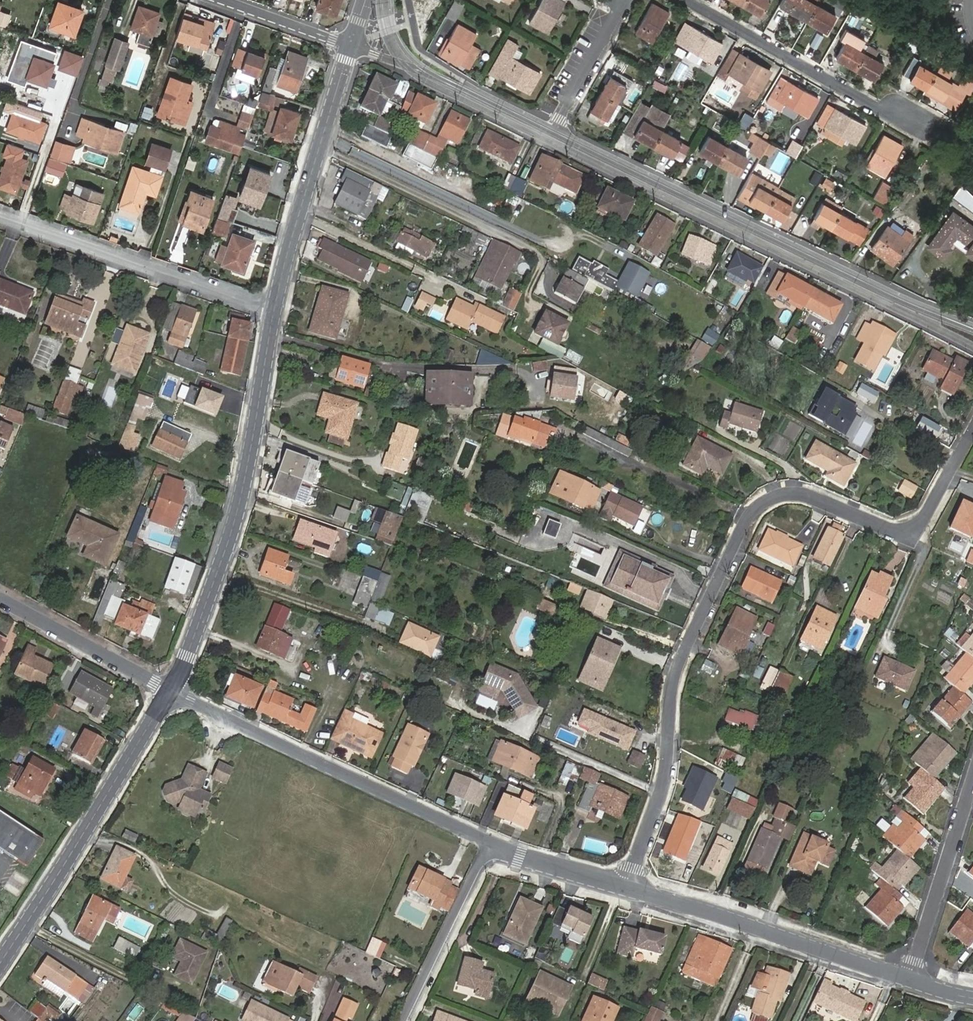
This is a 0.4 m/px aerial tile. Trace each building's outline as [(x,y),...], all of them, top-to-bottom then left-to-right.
[(336,8),(339,0),(318,0),(315,8),(330,14),(333,6),(336,8)] [(446,15),(455,20),(465,3),(460,0),(455,0),(446,15)] [(565,0),(542,0),(529,22),(550,33),(566,2),(565,1),(565,0)] [(742,4),(761,14),(769,0),(744,0),(742,4)] [(817,3),(811,0),(781,0),(779,3),(807,20),(817,3)] [(844,10),(849,4),(843,0),(829,0),(844,10)] [(73,34),(82,9),(59,1),(50,25),(73,34)] [(836,14),(817,3),(807,20),(826,31),(836,14)] [(2,4),(0,4),(0,25),(8,27),(12,14),(0,10),(2,4)] [(652,41),(668,13),(653,4),(637,32),(652,41)] [(148,44),(151,35),(159,14),(140,7),(132,28),(139,31),(135,40),(148,44)] [(183,14),(176,39),(206,49),(212,30),(189,22),(191,17),(183,14)] [(189,22),(212,30),(214,24),(191,17),(189,22)] [(460,64),(478,34),(459,24),(442,54),(460,64)] [(689,29),(684,27),(676,41),(712,61),(723,43),(692,25),(689,29)] [(855,69),(865,51),(860,48),(865,40),(846,29),(841,39),(844,41),(836,57),(855,69)] [(130,43),(116,38),(107,64),(121,69),(130,43)] [(917,45),(916,45),(908,40),(905,47),(914,52),(917,45)] [(37,99),(56,48),(37,42),(22,83),(28,85),(25,94),(37,99)] [(869,44),(865,51),(855,69),(874,79),(884,62),(874,57),(878,50),(869,44)] [(678,47),(675,54),(683,57),(686,50),(678,47)] [(258,75),(264,57),(247,51),(239,48),(233,66),(258,75)] [(248,48),(247,51),(264,57),(265,54),(248,48)] [(500,73),(499,75),(525,88),(530,91),(540,73),(510,56),(511,53),(505,49),(493,68),(500,73)] [(746,81),(760,89),(770,71),(734,50),(723,68),(746,81)] [(295,91),(307,57),(288,52),(277,85),(295,91)] [(216,53),(212,67),(216,69),(221,55),(216,53)] [(927,88),(935,73),(919,63),(921,60),(915,56),(904,74),(927,88)] [(639,63),(654,72),(656,67),(641,58),(639,63)] [(497,78),(499,75),(500,73),(493,68),(490,73),(497,78)] [(602,94),(617,103),(620,97),(624,99),(631,87),(629,86),(632,81),(615,71),(602,94)] [(152,110),(168,116),(175,96),(181,80),(160,73),(149,107),(148,109),(152,110)] [(278,76),(269,73),(267,79),(262,91),(264,92),(272,94),(278,76)] [(952,82),(935,73),(927,88),(943,97),(952,82)] [(967,73),(960,85),(970,91),(972,87),(972,77),(967,73)] [(386,100),(388,101),(395,86),(375,77),(368,91),(386,100)] [(100,78),(98,85),(107,88),(109,81),(100,78)] [(809,116),(819,99),(782,78),(772,95),(779,99),(786,103),(809,116)] [(652,87),(665,93),(668,85),(655,79),(652,87)] [(756,95),(760,89),(746,81),(742,88),(756,95)] [(964,90),(952,82),(943,97),(956,104),(964,90)] [(386,100),(368,91),(360,108),(378,117),(379,115),(385,102),(386,100)] [(272,104),(276,95),(272,94),(264,92),(258,106),(265,108),(267,103),(272,104)] [(706,92),(700,102),(707,106),(713,96),(706,92)] [(433,105),(407,93),(402,107),(400,113),(407,116),(424,124),(433,105)] [(615,107),(617,103),(602,94),(589,118),(598,123),(600,120),(605,123),(604,124),(608,126),(617,109),(615,107)] [(775,105),(779,99),(772,95),(769,101),(775,105)] [(175,96),(168,116),(175,118),(182,98),(175,96)] [(786,103),(779,99),(775,105),(783,109),(786,103)] [(624,128),(653,146),(662,129),(671,114),(652,103),(649,107),(639,101),(624,128)] [(391,104),(385,102),(379,115),(385,118),(391,104)] [(249,128),(256,108),(247,105),(240,124),(249,128)] [(281,105),(278,113),(271,133),(271,135),(291,141),(300,111),(281,105)] [(856,145),(866,126),(829,105),(819,123),(824,126),(821,132),(842,145),(846,140),(856,145)] [(148,109),(149,107),(145,106),(142,116),(150,119),(152,110),(148,109)] [(271,133),(278,113),(271,110),(264,131),(271,133)] [(39,141),(45,124),(18,114),(11,131),(39,141)] [(428,137),(421,152),(435,159),(436,159),(446,139),(455,143),(467,122),(450,114),(435,141),(428,137)] [(98,144),(96,148),(113,154),(121,132),(89,119),(82,138),(98,144)] [(379,119),(374,129),(389,137),(395,126),(379,119)] [(221,120),(219,127),(235,132),(237,125),(221,120)] [(213,144),(218,128),(219,127),(212,125),(206,142),(213,144)] [(374,129),(367,125),(361,137),(385,149),(390,137),(389,137),(374,129)] [(234,133),(218,128),(213,144),(229,149),(234,133)] [(662,129),(653,146),(673,157),(674,154),(683,160),(690,147),(681,142),(682,141),(662,129)] [(414,131),(407,145),(411,147),(418,133),(414,131)] [(236,151),(241,135),(234,133),(229,149),(236,151)] [(418,133),(411,147),(421,152),(428,137),(418,133)] [(517,147),(487,133),(479,149),(509,163),(517,147)] [(764,150),(769,142),(759,136),(751,151),(761,157),(764,150)] [(884,176),(902,145),(885,136),(867,166),(884,176)] [(257,141),(248,137),(245,145),(254,148),(257,141)] [(701,152),(718,163),(727,146),(710,137),(706,144),(701,152)] [(81,142),(96,148),(98,144),(82,138),(81,142)] [(63,159),(69,144),(58,139),(52,154),(63,159)] [(796,157),(802,146),(794,141),(788,152),(796,157)] [(776,145),(769,142),(764,150),(771,154),(776,145)] [(145,165),(149,166),(161,170),(163,171),(170,151),(152,145),(145,165)] [(411,147),(407,145),(401,157),(430,171),(435,159),(421,152),(411,147)] [(727,146),(718,163),(737,174),(747,158),(727,146)] [(27,161),(9,155),(0,179),(0,187),(16,193),(27,161)] [(194,170),(197,157),(188,155),(185,167),(194,170)] [(543,179),(549,182),(573,193),(581,178),(541,158),(529,182),(539,188),(543,179)] [(66,165),(52,160),(48,172),(63,177),(66,165)] [(149,166),(146,173),(158,178),(161,170),(149,166)] [(260,205),(270,175),(250,168),(239,198),(260,205)] [(158,178),(146,173),(133,169),(120,207),(138,214),(143,202),(138,201),(140,196),(153,200),(160,178),(158,178)] [(381,187),(345,169),(340,178),(344,181),(334,205),(365,219),(381,187)] [(859,189),(868,174),(859,169),(850,184),(859,189)] [(752,171),(738,195),(750,202),(766,211),(775,196),(759,186),(764,178),(752,171)] [(507,175),(500,190),(507,193),(514,179),(507,175)] [(825,177),(819,187),(830,192),(836,182),(825,177)] [(779,187),(764,178),(759,186),(775,196),(779,187)] [(545,191),(549,182),(543,179),(539,188),(545,191)] [(883,203),(891,187),(883,183),(874,198),(883,203)] [(962,184),(952,197),(972,212),(972,195),(962,184)] [(202,229),(213,199),(191,191),(188,201),(191,202),(184,223),(202,229)] [(630,202),(606,191),(603,197),(598,194),(595,202),(600,204),(597,210),(621,221),(630,202)] [(902,208),(911,196),(905,192),(896,204),(902,208)] [(93,221),(99,205),(74,195),(73,198),(66,195),(61,207),(68,210),(68,212),(93,221)] [(235,200),(224,196),(216,218),(229,222),(235,200)] [(775,196),(766,211),(782,220),(791,205),(775,196)] [(841,213),(843,209),(826,199),(824,204),(841,213)] [(822,223),(832,229),(841,213),(824,204),(815,220),(822,223)] [(872,211),(882,216),(886,210),(875,204),(872,211)] [(841,213),(832,229),(857,243),(866,227),(841,213)] [(954,214),(931,246),(944,256),(950,249),(948,247),(956,236),(971,247),(968,252),(972,256),(972,228),(954,214)] [(673,226),(656,216),(637,245),(653,256),(673,226)] [(216,218),(212,230),(224,234),(229,222),(216,218)] [(822,223),(815,220),(812,225),(819,229),(822,223)] [(893,263),(909,242),(888,227),(872,249),(893,263)] [(399,232),(393,229),(389,237),(395,240),(399,232)] [(397,243),(425,257),(431,244),(403,230),(397,243)] [(243,272),(254,241),(233,233),(228,246),(221,244),(216,260),(223,263),(222,264),(243,272)] [(715,247),(687,238),(681,255),(708,265),(715,247)] [(356,278),(364,261),(322,241),(319,249),(322,251),(318,259),(356,278)] [(514,251),(495,242),(491,250),(477,279),(496,288),(514,251)] [(483,246),(470,275),(477,279),(491,250),(483,246)] [(762,267),(736,253),(727,270),(745,280),(746,278),(754,283),(762,267)] [(591,262),(589,265),(578,259),(572,270),(631,302),(634,296),(646,275),(628,265),(617,282),(604,275),(606,271),(591,262)] [(370,264),(364,261),(356,278),(362,281),(370,264)] [(379,263),(377,269),(386,273),(389,267),(379,263)] [(570,302),(582,278),(567,270),(555,294),(570,302)] [(803,308),(813,292),(779,273),(767,296),(774,300),(777,295),(803,308)] [(588,281),(582,278),(570,302),(575,305),(584,289),(588,281)] [(17,286),(0,280),(0,304),(24,314),(33,292),(22,288),(20,292),(16,291),(17,286)] [(597,285),(588,281),(584,289),(592,294),(597,285)] [(347,296),(323,289),(310,331),(335,339),(347,296)] [(435,299),(422,292),(415,307),(423,311),(426,304),(432,306),(435,299)] [(839,305),(813,292),(803,308),(829,322),(839,305)] [(66,303),(68,299),(57,294),(47,320),(73,330),(71,334),(82,338),(86,328),(77,324),(81,315),(90,318),(96,303),(85,299),(83,305),(81,310),(66,303)] [(643,301),(634,296),(631,302),(640,307),(643,301)] [(413,300),(407,297),(400,311),(407,314),(413,300)] [(83,305),(68,299),(66,303),(81,310),(83,305)] [(181,306),(172,302),(162,329),(171,332),(181,306)] [(477,313),(473,311),(455,302),(446,321),(468,331),(472,323),(497,335),(505,320),(479,308),(477,313)] [(195,311),(181,306),(171,332),(167,342),(182,347),(195,311)] [(536,312),(525,333),(534,338),(535,337),(557,349),(560,342),(562,338),(564,334),(568,328),(546,316),(546,317),(536,312)] [(242,323),(243,317),(230,314),(229,320),(232,321),(222,371),(240,375),(250,324),(242,323)] [(73,330),(47,320),(45,324),(71,334),(73,330)] [(874,324),(872,329),(870,332),(887,340),(880,354),(884,357),(895,336),(874,324)] [(870,332),(872,329),(864,325),(857,339),(864,343),(854,361),(872,371),(880,354),(887,340),(870,332)] [(126,326),(124,331),(133,334),(138,331),(126,326)] [(713,346),(720,335),(707,327),(701,339),(713,346)] [(124,331),(115,328),(111,340),(119,343),(124,331)] [(799,332),(791,328),(784,338),(792,343),(793,343),(799,332)] [(133,334),(124,331),(119,343),(111,365),(122,369),(126,366),(136,369),(140,358),(138,358),(140,355),(141,355),(148,334),(138,331),(133,334)] [(784,338),(779,347),(784,350),(786,348),(789,349),(792,343),(784,338)] [(446,350),(444,360),(453,361),(454,351),(446,350)] [(512,365),(482,350),(476,365),(512,365)] [(174,365),(183,368),(188,370),(192,356),(179,351),(174,365)] [(953,363),(932,352),(922,370),(945,380),(940,388),(951,394),(966,364),(955,359),(953,363)] [(676,372),(678,374),(696,363),(701,359),(688,353),(676,372)] [(361,388),(367,366),(343,359),(337,381),(361,388)] [(545,370),(544,361),(531,362),(531,371),(545,370)] [(206,369),(193,365),(191,371),(203,376),(206,369)] [(575,372),(555,368),(553,376),(553,375),(549,397),(571,400),(575,379),(574,378),(575,372)] [(429,375),(429,376),(428,403),(440,403),(440,400),(458,400),(458,404),(468,404),(468,387),(465,387),(465,375),(429,375)] [(59,395),(71,400),(77,385),(65,380),(59,395)] [(77,385),(71,400),(78,402),(83,387),(77,385)] [(875,394),(860,386),(856,392),(871,401),(875,394)] [(845,435),(857,414),(853,411),(856,407),(826,390),(816,407),(819,409),(814,418),(845,435)] [(149,409),(153,399),(139,394),(131,415),(136,417),(144,420),(148,409),(149,409)] [(346,440),(356,405),(324,395),(317,416),(330,420),(326,434),(330,435),(344,439),(346,440)] [(723,412),(719,427),(726,429),(728,424),(755,432),(761,412),(734,404),(731,414),(723,412)] [(28,405),(25,414),(26,415),(42,420),(44,410),(28,405)] [(22,425),(26,415),(25,414),(8,409),(5,417),(22,425)] [(515,416),(507,414),(501,430),(509,434),(507,439),(517,442),(518,440),(542,447),(548,431),(554,433),(555,430),(539,424),(543,412),(516,413),(515,416)] [(67,427),(69,420),(58,416),(55,424),(67,427)] [(921,417),(914,429),(933,439),(939,427),(921,417)] [(787,433),(797,437),(801,425),(790,421),(787,433)] [(4,450),(13,429),(0,423),(0,448),(4,450)] [(135,425),(133,425),(128,423),(120,445),(132,450),(138,434),(132,431),(135,425)] [(157,449),(165,424),(164,424),(154,447),(157,449)] [(190,435),(165,424),(157,449),(180,458),(190,435)] [(417,432),(398,424),(386,454),(385,453),(380,467),(394,473),(400,459),(405,461),(417,432)] [(631,451),(613,441),(587,428),(584,433),(628,456),(631,451)] [(618,434),(615,441),(627,446),(630,439),(618,434)] [(344,439),(330,435),(328,441),(342,446),(344,439)] [(730,456),(697,439),(682,466),(700,475),(705,467),(721,475),(730,456)] [(830,479),(842,485),(854,464),(815,443),(805,460),(827,472),(832,474),(830,479)] [(855,458),(857,454),(849,449),(846,453),(855,458)] [(299,482),(310,486),(318,465),(285,453),(277,474),(299,482)] [(303,505),(310,486),(299,482),(277,474),(270,494),(303,505)] [(555,494),(564,475),(560,474),(550,496),(572,507),(573,504),(555,494)] [(599,493),(564,475),(555,494),(573,504),(572,507),(582,512),(584,509),(590,512),(599,493)] [(175,522),(185,492),(181,491),(183,483),(165,477),(153,514),(175,522)] [(910,498),(917,487),(904,480),(898,492),(910,498)] [(402,518),(404,515),(414,490),(407,488),(396,516),(402,518)] [(432,498),(414,490),(404,515),(423,523),(432,498)] [(615,517),(623,499),(615,496),(607,513),(615,517)] [(640,508),(623,499),(615,517),(633,525),(640,508)] [(466,500),(463,510),(471,512),(474,502),(466,500)] [(355,502),(351,511),(356,513),(360,503),(355,502)] [(972,511),(959,505),(948,529),(970,539),(972,531),(972,509),(972,511)] [(351,511),(339,507),(336,518),(348,522),(351,511)] [(128,539),(131,541),(133,537),(135,538),(145,510),(140,509),(128,539)] [(393,542),(395,537),(401,523),(394,520),(396,516),(378,510),(374,521),(383,525),(378,536),(393,542)] [(76,516),(68,537),(89,546),(85,556),(96,561),(109,529),(76,516)] [(548,520),(543,534),(555,539),(560,525),(548,520)] [(335,534),(300,522),(293,540),(315,548),(314,553),(327,558),(335,534)] [(373,522),(368,535),(376,538),(380,525),(373,522)] [(109,529),(96,561),(105,564),(118,532),(109,529)] [(829,565),(843,537),(827,529),(813,557),(829,565)] [(764,554),(773,534),(767,531),(758,551),(764,554)] [(793,544),(773,534),(764,554),(784,564),(793,544)] [(391,547),(393,542),(378,536),(375,541),(391,547)] [(800,548),(793,544),(784,564),(790,567),(800,548)] [(674,574),(656,566),(656,565),(620,549),(609,573),(614,575),(619,564),(627,567),(631,559),(651,567),(649,571),(668,579),(661,595),(668,598),(671,589),(668,588),(674,574)] [(287,557),(268,550),(260,575),(288,584),(292,575),(282,571),(287,557)] [(178,558),(176,558),(165,587),(167,588),(178,558)] [(196,565),(178,558),(167,588),(183,595),(196,565)] [(122,574),(126,562),(116,559),(112,571),(122,574)] [(668,579),(649,571),(651,567),(631,559),(627,567),(619,564),(614,575),(621,578),(652,591),(653,591),(661,595),(668,579)] [(362,577),(377,582),(381,573),(366,567),(362,577)] [(747,590),(756,571),(749,568),(740,587),(747,590)] [(542,574),(530,569),(526,581),(538,585),(542,574)] [(776,580),(756,571),(747,590),(767,599),(776,580)] [(658,611),(664,598),(667,599),(668,598),(661,595),(657,604),(618,587),(610,584),(614,575),(609,573),(603,586),(658,611)] [(870,607),(880,611),(885,600),(881,598),(890,579),(880,574),(878,579),(871,576),(857,605),(869,611),(870,607)] [(618,587),(621,578),(614,575),(610,584),(618,587)] [(367,607),(369,601),(377,582),(362,577),(353,602),(367,607)] [(653,591),(652,591),(621,578),(618,587),(657,604),(661,595),(653,591)] [(779,581),(776,580),(767,599),(770,600),(779,581)] [(580,588),(571,584),(567,591),(577,595),(580,588)] [(605,617),(609,609),(605,608),(609,599),(587,590),(581,607),(605,617)] [(969,599),(964,594),(960,600),(965,604),(969,599)] [(148,638),(156,618),(149,615),(130,608),(124,606),(125,602),(112,597),(105,616),(117,621),(116,625),(148,638)] [(552,604),(539,598),(536,607),(548,612),(552,604)] [(130,608),(149,615),(153,605),(141,600),(139,604),(133,601),(130,608)] [(289,609),(274,603),(266,622),(282,628),(289,609)] [(380,618),(385,608),(372,603),(367,613),(380,618)] [(824,631),(828,633),(835,616),(817,607),(801,639),(817,647),(824,631)] [(878,615),(880,611),(870,607),(869,611),(878,615)] [(754,617),(738,609),(731,624),(735,626),(733,633),(728,631),(721,645),(741,654),(748,640),(745,639),(754,617)] [(158,619),(156,618),(148,638),(150,639),(158,619)] [(762,633),(769,637),(775,624),(768,621),(762,633)] [(438,637),(409,624),(401,642),(430,655),(438,637)] [(291,638),(264,628),(257,646),(284,657),(291,638)] [(820,649),(828,633),(824,631),(817,647),(820,649)] [(961,647),(966,652),(972,657),(972,633),(961,647)] [(608,664),(611,665),(619,649),(597,639),(580,676),(599,684),(608,664)] [(33,655),(36,649),(29,646),(15,674),(42,687),(52,665),(33,655)] [(944,678),(953,686),(962,694),(972,681),(972,657),(966,652),(944,678)] [(915,671),(884,657),(875,677),(906,691),(915,671)] [(480,661),(473,658),(470,667),(476,670),(480,661)] [(489,664),(482,681),(501,690),(511,712),(518,709),(520,714),(530,710),(518,679),(509,675),(510,673),(489,664)] [(601,690),(611,665),(608,664),(599,684),(580,676),(578,680),(601,690)] [(770,686),(778,670),(770,666),(761,686),(768,690),(770,686)] [(438,668),(435,678),(456,685),(459,675),(438,668)] [(792,677),(778,670),(770,686),(784,693),(792,677)] [(98,687),(100,682),(81,671),(69,692),(95,706),(101,710),(112,690),(106,686),(103,690),(98,687)] [(362,671),(360,678),(370,679),(371,673),(362,671)] [(235,686),(230,698),(251,707),(261,686),(235,675),(231,685),(235,686)] [(269,680),(263,693),(257,709),(307,732),(316,711),(305,706),(300,717),(288,711),(293,701),(272,691),(276,682),(269,680)] [(226,696),(230,698),(235,686),(231,685),(226,696)] [(949,728),(972,702),(962,694),(953,686),(931,712),(949,728)] [(308,702),(318,707),(320,701),(310,697),(308,702)] [(51,718),(58,706),(48,701),(41,713),(51,718)] [(300,717),(305,706),(293,701),(288,711),(300,717)] [(101,710),(95,706),(91,715),(97,719),(101,710)] [(733,720),(756,731),(762,719),(744,710),(742,713),(731,709),(724,721),(731,724),(733,720)] [(353,714),(344,710),(331,739),(372,758),(382,734),(350,719),(353,714)] [(639,724),(607,710),(598,729),(631,744),(639,724)] [(550,718),(544,715),(540,724),(546,727),(550,718)] [(428,734),(408,725),(393,759),(396,760),(392,767),(406,774),(410,766),(413,767),(428,734)] [(89,763),(102,740),(85,730),(72,753),(89,763)] [(956,753),(932,733),(910,759),(920,768),(933,778),(956,753)] [(496,758),(502,743),(497,740),(488,759),(494,762),(496,758)] [(511,765),(510,769),(530,777),(538,757),(503,741),(502,743),(496,758),(511,765)] [(737,755),(721,747),(716,756),(733,763),(737,755)] [(635,751),(629,763),(642,769),(647,756),(635,751)] [(18,783),(34,792),(40,795),(54,770),(33,757),(25,770),(18,783)] [(494,762),(510,769),(511,765),(496,758),(494,762)] [(224,779),(229,768),(216,762),(210,773),(224,779)] [(5,776),(12,780),(19,767),(12,763),(5,776)] [(579,776),(580,764),(569,763),(568,775),(579,776)] [(593,783),(597,771),(584,765),(578,779),(581,781),(583,779),(588,782),(585,790),(577,807),(588,811),(590,807),(592,803),(605,808),(603,813),(616,818),(626,797),(593,783)] [(12,780),(18,783),(25,770),(19,767),(12,780)] [(715,777),(691,767),(685,780),(689,782),(681,799),(700,808),(715,777)] [(184,785),(180,784),(168,788),(165,793),(169,803),(175,806),(184,801),(201,809),(208,795),(202,792),(210,776),(192,768),(186,779),(188,783),(184,785)] [(932,800),(943,787),(933,778),(920,768),(908,782),(913,787),(904,798),(923,814),(933,801),(932,800)] [(722,788),(734,791),(738,776),(726,773),(722,788)] [(470,797),(468,801),(477,806),(485,786),(456,774),(447,792),(457,796),(459,792),(470,797)] [(493,785),(496,779),(485,774),(483,781),(493,785)] [(30,799),(34,792),(18,783),(15,791),(30,799)] [(518,801),(522,791),(507,784),(503,794),(518,801)] [(945,788),(943,787),(932,800),(933,801),(945,788)] [(736,788),(727,809),(750,819),(759,799),(736,788)] [(528,805),(530,800),(532,795),(522,791),(518,801),(503,794),(495,814),(525,827),(534,808),(528,805)] [(457,796),(468,801),(470,797),(459,792),(457,796)] [(539,804),(542,799),(532,795),(530,800),(539,804)] [(605,808),(592,803),(590,807),(603,813),(605,808)] [(542,816),(549,819),(554,807),(547,804),(542,816)] [(770,832),(777,818),(787,823),(793,810),(781,804),(774,818),(776,819),(772,826),(765,823),(762,828),(770,832)] [(918,822),(895,804),(890,811),(903,821),(897,828),(892,823),(882,836),(897,848),(908,857),(925,838),(924,838),(929,832),(918,822)] [(0,812),(0,849),(27,866),(44,840),(0,812)] [(789,841),(795,827),(787,823),(777,818),(770,832),(761,828),(743,869),(760,877),(779,836),(789,841)] [(693,834),(675,826),(665,852),(683,859),(693,834)] [(125,829),(122,836),(135,842),(138,835),(125,829)] [(803,871),(810,874),(815,862),(827,867),(834,853),(825,849),(826,845),(803,835),(788,868),(801,874),(803,871)] [(729,851),(714,844),(703,868),(717,875),(729,851)] [(134,857),(115,848),(100,878),(126,890),(130,882),(124,879),(134,857)] [(876,862),(870,869),(880,877),(886,882),(891,877),(903,886),(919,866),(908,857),(897,848),(881,867),(876,862)] [(428,869),(419,865),(409,886),(434,898),(432,902),(440,906),(442,903),(451,884),(453,880),(444,876),(442,879),(426,872),(428,869)] [(891,898),(897,892),(886,882),(880,877),(875,884),(881,889),(866,907),(887,926),(902,908),(897,903),(891,898)] [(891,877),(886,882),(897,892),(903,886),(891,877)] [(460,888),(451,884),(442,903),(451,908),(460,888)] [(902,896),(897,892),(891,898),(897,903),(902,896)] [(542,907),(521,896),(504,930),(526,941),(542,907)] [(74,932),(91,940),(102,920),(104,915),(114,919),(118,910),(92,897),(74,932)] [(565,910),(557,906),(549,922),(570,932),(567,938),(579,944),(591,917),(567,906),(565,910)] [(967,910),(949,931),(968,946),(972,939),(972,914),(967,910)] [(104,915),(102,920),(111,925),(114,919),(104,915)] [(231,922),(226,919),(216,935),(221,938),(231,922)] [(170,928),(164,925),(159,934),(165,937),(170,928)] [(637,931),(622,926),(614,953),(630,957),(634,947),(659,954),(664,936),(638,929),(637,931)] [(215,933),(207,929),(202,938),(211,942),(215,933)] [(91,942),(91,940),(74,932),(73,934),(91,942)] [(690,967),(704,937),(698,934),(682,972),(714,987),(718,979),(714,977),(690,967)] [(139,947),(119,937),(113,947),(134,958),(139,947)] [(378,957),(384,942),(372,937),(366,952),(378,957)] [(714,977),(727,947),(704,937),(690,967),(714,977)] [(205,953),(179,940),(170,956),(180,961),(173,976),(190,984),(205,953)] [(544,960),(550,947),(540,942),(534,955),(544,960)] [(731,949),(727,947),(714,977),(718,979),(731,949)] [(484,959),(468,954),(460,980),(479,986),(477,991),(487,994),(495,971),(481,967),(484,959)] [(535,956),(531,964),(537,968),(541,959),(535,956)] [(82,980),(46,957),(34,976),(43,982),(45,980),(71,997),(82,980)] [(259,982),(272,989),(287,997),(292,987),(305,993),(313,977),(295,968),(294,972),(271,960),(259,982)] [(782,980),(785,973),(767,967),(763,977),(765,978),(761,991),(760,994),(758,993),(752,1011),(771,1017),(776,1000),(779,1001),(786,980),(782,980)] [(572,986),(542,970),(528,997),(558,1012),(572,986)] [(592,972),(588,982),(603,989),(608,980),(592,972)] [(761,991),(765,978),(763,977),(756,975),(752,989),(761,991)] [(824,981),(813,1003),(826,1009),(829,1008),(838,1013),(838,1016),(850,1020),(858,1020),(866,1004),(849,996),(842,992),(832,987),(833,985),(824,981)] [(270,992),(272,989),(259,982),(257,986),(270,992)] [(615,1007),(590,994),(577,1020),(579,1020),(608,1020),(615,1007)] [(341,1015),(346,1017),(349,1019),(356,1005),(343,998),(332,1020),(331,1020),(339,1020),(341,1015)] [(287,1020),(287,1019),(251,1002),(247,1011),(254,1014),(250,1020),(286,1020),(287,1020)] [(127,1016),(135,1020),(137,1020),(145,1009),(136,1003),(127,1016)] [(48,1004),(45,1008),(58,1017),(60,1014),(48,1004)] [(644,1020),(659,1020),(663,1012),(650,1007),(644,1020)] [(247,1011),(242,1020),(250,1020),(254,1014),(247,1011)] [(433,1020),(461,1020),(436,1013),(433,1020)]
